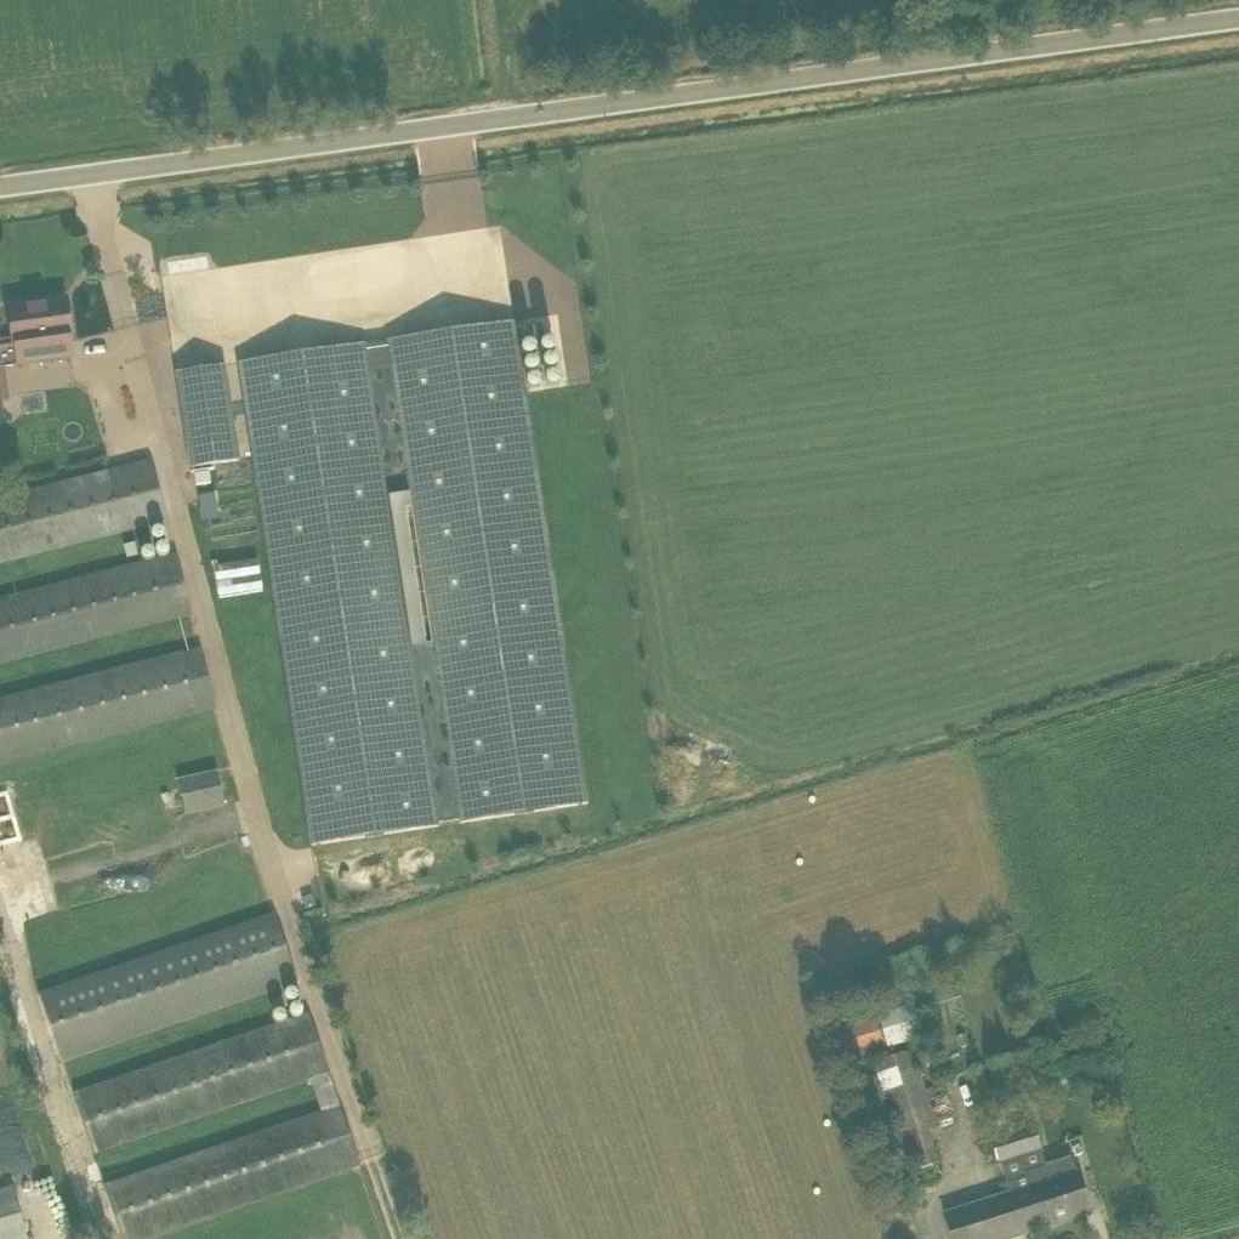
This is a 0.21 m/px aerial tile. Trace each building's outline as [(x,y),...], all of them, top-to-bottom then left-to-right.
[(4,418),(2,403),(11,401),(6,366),(74,357),(66,299),(8,307),(13,338),(0,340),(0,418),(4,418)] [(166,431),(184,428),(166,320),(142,323),(148,357),(165,354),(168,371),(156,373),(166,431)] [(365,343),(239,362),(311,845),(439,825),(438,822),(459,818),(460,822),(586,803),(514,321),(388,339),(388,341),(365,345),(365,343)] [(176,371),(191,467),(239,460),(224,364),(176,371)] [(0,498),(0,566),(167,523),(151,459),(0,498)] [(208,471),(194,473),(196,484),(210,482),(208,471)] [(134,541),(123,544),(127,556),(137,553),(134,541)] [(192,616),(176,552),(0,597),(0,665),(192,616)] [(218,710),(201,645),(0,698),(0,766),(218,710)] [(225,806),(217,771),(177,779),(185,815),(225,806)] [(305,908),(316,904),(313,894),(301,898),(305,908)] [(274,913),(37,992),(62,1065),(298,985),(274,913)] [(887,1046),(924,1037),(916,1003),(879,1012),(887,1046)] [(104,1185),(122,1238),(154,1238),(360,1167),(308,1013),(72,1093),(94,1156),(310,1082),(320,1111),(104,1185)] [(874,1018),(839,1029),(848,1058),(884,1047),(874,1018)] [(913,1049),(873,1062),(909,1173),(939,1163),(929,1132),(938,1129),(913,1049)] [(1089,1211),(1073,1158),(1047,1167),(1033,1123),(989,1136),(1007,1194),(944,1214),(952,1238),(1002,1238),(1089,1211)] [(13,1187),(0,1191),(0,1238),(27,1238),(13,1187)]
